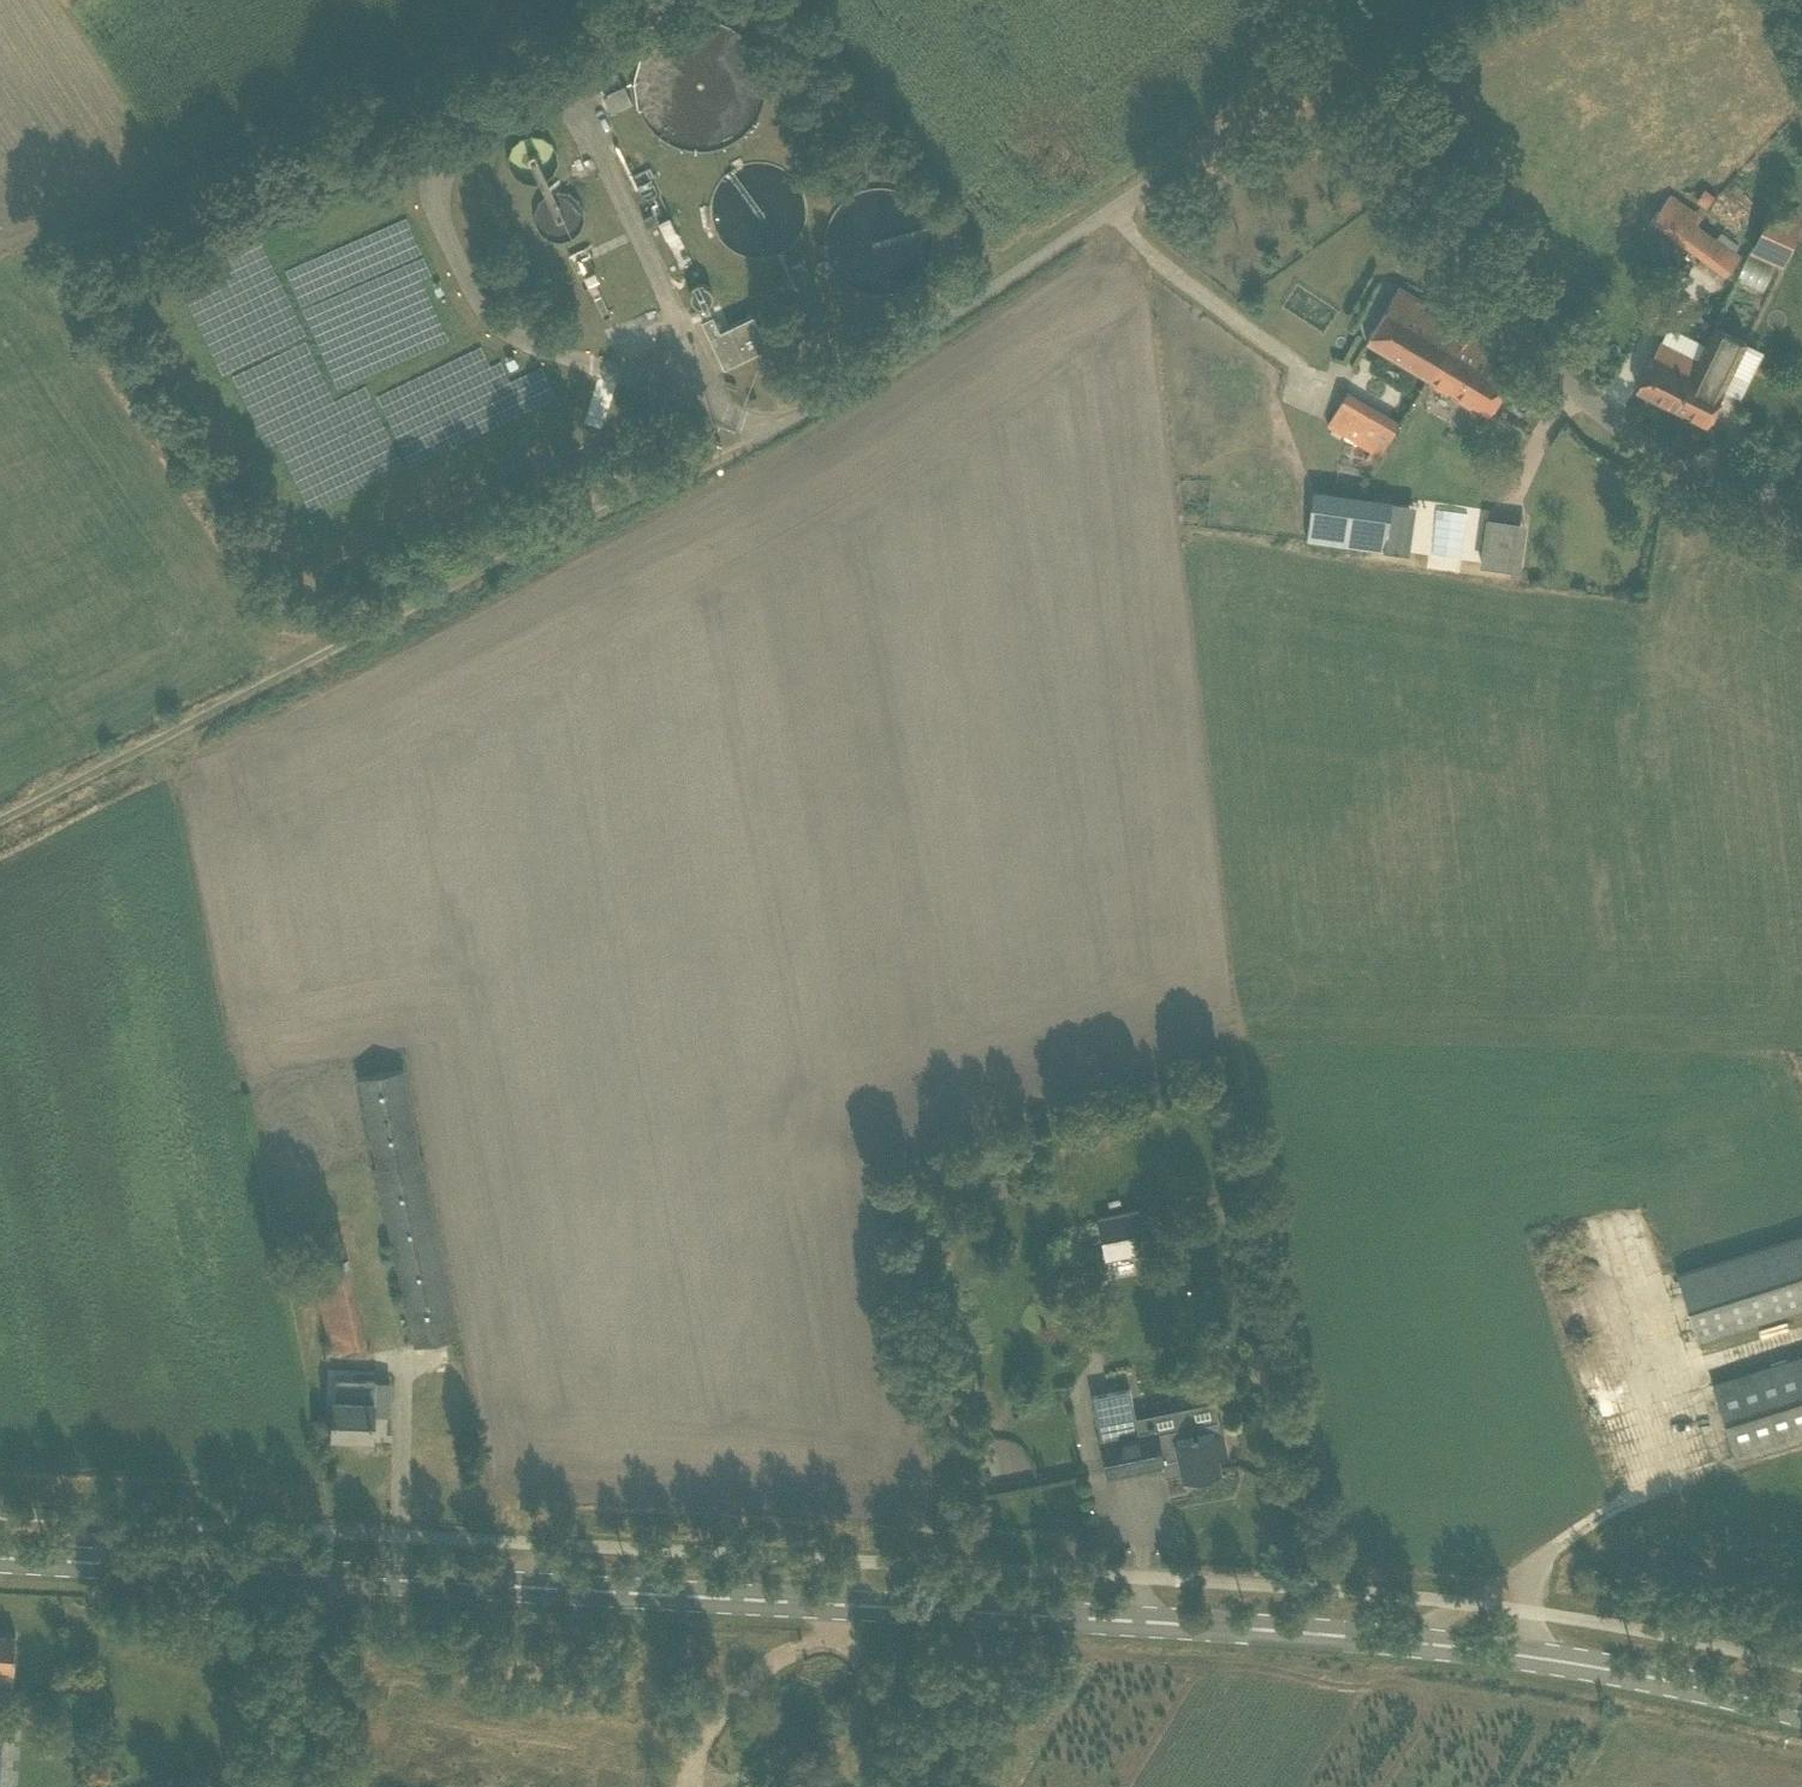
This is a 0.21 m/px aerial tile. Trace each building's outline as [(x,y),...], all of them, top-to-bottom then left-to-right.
[(1705,183),(1695,199),(1737,226),(1747,210),(1705,183)] [(1650,221),(1726,273),(1740,253),(1736,249),(1740,243),(1721,230),(1717,236),(1709,230),(1712,225),(1702,218),(1704,215),(1670,192),(1650,221)] [(645,217),(649,225),(657,221),(653,213),(645,217)] [(794,265),(798,273),(806,270),(801,261),(794,265)] [(1428,376),(1461,322),(1399,286),(1367,340),(1428,376)] [(755,315),(721,331),(710,336),(724,367),(769,346),(755,315)] [(713,316),(702,321),(710,336),(721,331),(713,316)] [(1494,341),(1478,332),(1479,331),(1462,321),(1462,322),(1461,322),(1428,376),(1489,412),(1511,374),(1485,358),(1494,341)] [(1707,423),(1724,389),(1723,388),(1728,377),(1725,362),(1738,336),(1716,325),(1706,344),(1705,344),(1698,358),(1691,372),(1692,372),(1675,407),(1707,423)] [(1691,372),(1698,358),(1661,340),(1654,354),(1653,353),(1636,388),(1675,407),(1692,372),(1691,372)] [(1401,424),(1373,408),(1361,429),(1348,422),(1342,433),(1381,455),(1401,424)] [(1482,566),(1517,571),(1520,556),(1484,550),(1482,566)] [(377,1165),(415,1345),(458,1337),(422,1155),(420,1156),(402,1066),(361,1075),(380,1164),(377,1165)] [(1099,1218),(1106,1256),(1148,1248),(1141,1210),(1099,1218)] [(1677,1272),(1699,1340),(1801,1307),(1801,1234),(1677,1272)] [(1713,1383),(1736,1456),(1801,1435),(1801,1355),(1713,1383)] [(355,1377),(347,1376),(336,1376),(333,1433),(373,1435),(376,1378),(355,1377)] [(1157,1427),(1137,1431),(1129,1389),(1093,1396),(1101,1438),(1100,1438),(1108,1476),(1163,1465),(1165,1475),(1183,1472),(1184,1476),(1201,1473),(1202,1478),(1215,1475),(1215,1470),(1219,1469),(1216,1454),(1225,1452),(1219,1418),(1158,1431),(1157,1427)] [(13,1687),(16,1635),(0,1634),(0,1686),(13,1687)] [(20,1720),(0,1719),(0,1786),(16,1786),(20,1720)]
